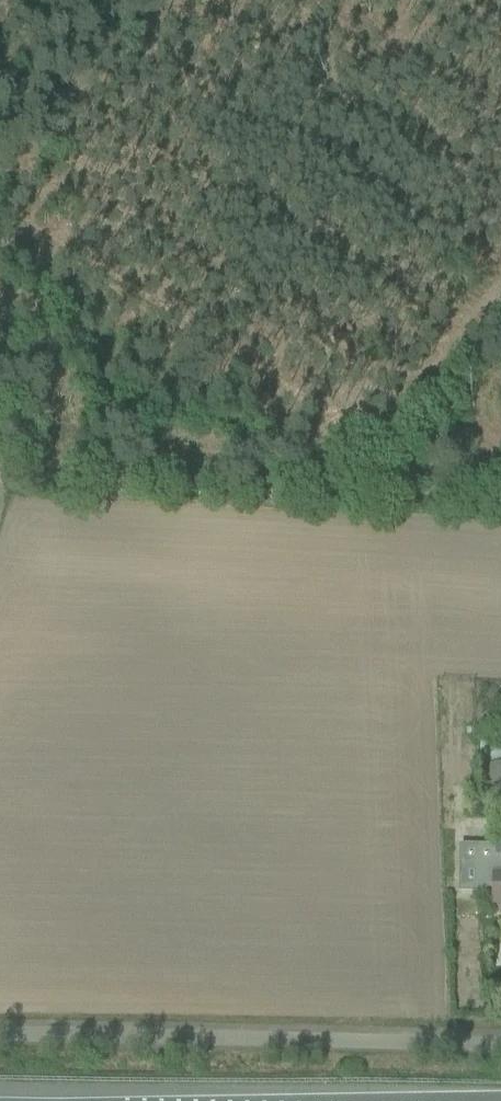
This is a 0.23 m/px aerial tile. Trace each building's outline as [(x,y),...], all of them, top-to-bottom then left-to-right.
[(478,742),(480,766),(500,765),(500,740),(478,742)] [(480,766),(483,803),(500,802),(500,765),(480,766)] [(459,893),(492,894),(492,908),(500,908),(500,856),(494,856),(495,845),(459,845),(459,893)]
